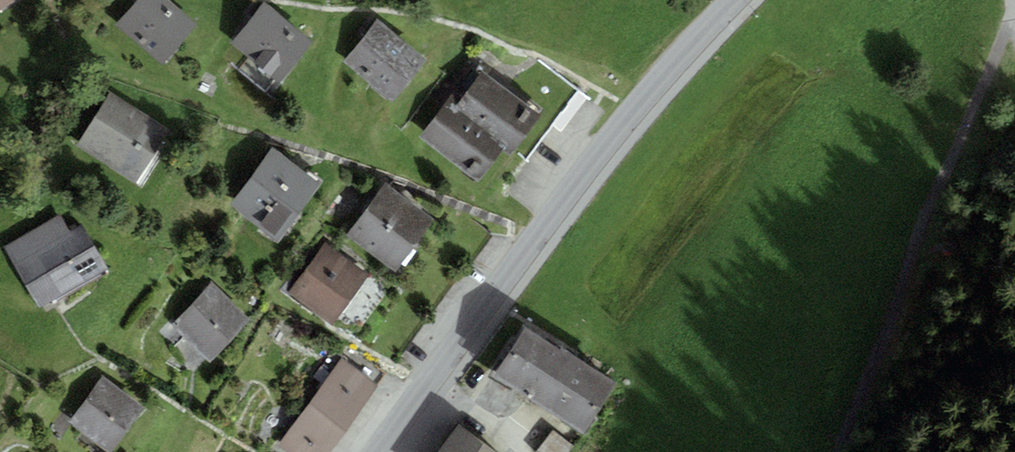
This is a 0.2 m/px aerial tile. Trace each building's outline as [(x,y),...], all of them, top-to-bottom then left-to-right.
[(14,2),(13,0),(0,0),(0,11),(14,2)] [(164,63),(196,23),(168,0),(138,0),(117,26),(164,63)] [(232,43),(281,82),(313,42),(264,3),(232,43)] [(343,61),(393,102),(427,62),(376,20),(343,61)] [(455,94),(421,142),(482,185),(509,147),(515,151),(543,113),(483,71),(463,100),(455,94)] [(108,92),(74,147),(136,185),(170,129),(108,92)] [(272,148),(231,204),(279,239),(320,183),(272,148)] [(386,183),(347,234),(394,270),(433,219),(386,183)] [(4,247),(39,309),(108,270),(82,224),(69,232),(60,216),(4,247)] [(326,244),(291,292),(333,323),(369,275),(326,244)] [(212,283),(174,323),(213,360),(243,328),(251,320),(212,283)] [(560,350),(524,328),(492,381),(584,436),(616,383),(585,365),(587,362),(562,347),(560,350)] [(278,446),(287,451),(328,451),(384,373),(339,341),(332,351),(341,357),(278,446)] [(70,423),(110,451),(114,451),(145,408),(103,378),(70,423)] [(438,451),(497,451),(458,424),(438,451)] [(539,451),(572,451),(576,447),(554,432),(539,451)]
